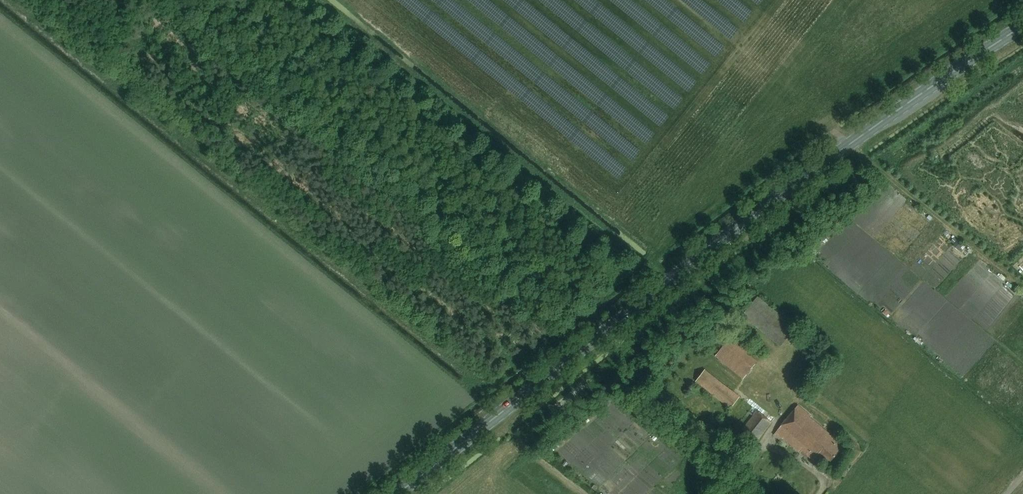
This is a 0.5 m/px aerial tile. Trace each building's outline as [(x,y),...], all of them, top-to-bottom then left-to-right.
[(780,345),(795,326),(758,296),(742,315),(780,345)] [(733,333),(715,356),(744,378),(757,361),(752,356),(755,351),(733,333)] [(731,409),(740,397),(705,369),(696,381),(731,409)] [(829,463),(842,448),(836,442),(838,440),(829,433),(830,432),(798,405),(777,429),(778,430),(775,434),(781,439),(783,437),(806,457),(808,455),(813,460),(818,454),(829,463)] [(757,440),(772,421),(757,410),(743,429),(757,440)]
